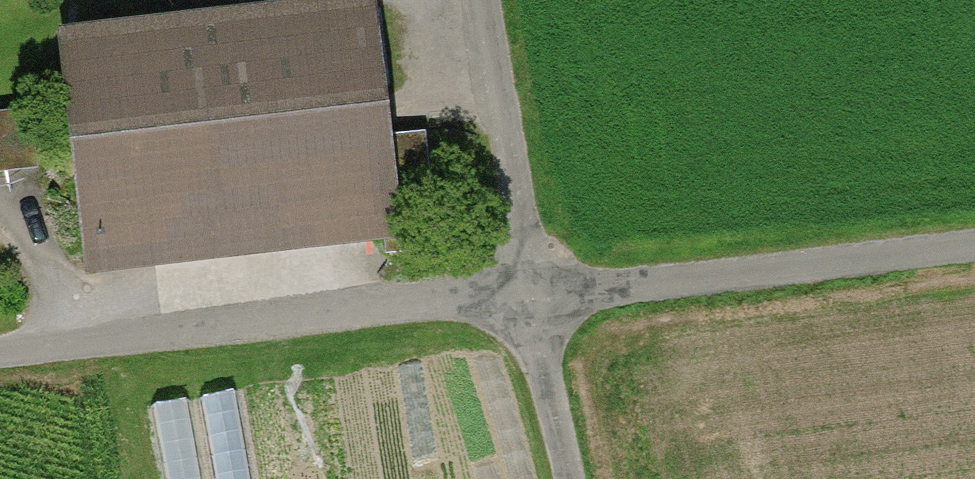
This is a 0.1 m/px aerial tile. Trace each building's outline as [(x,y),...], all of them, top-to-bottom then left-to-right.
[(391,7),(86,42),(111,260),(416,224),(391,7)] [(243,385),(159,399),(173,478),(259,478),(243,385)]
